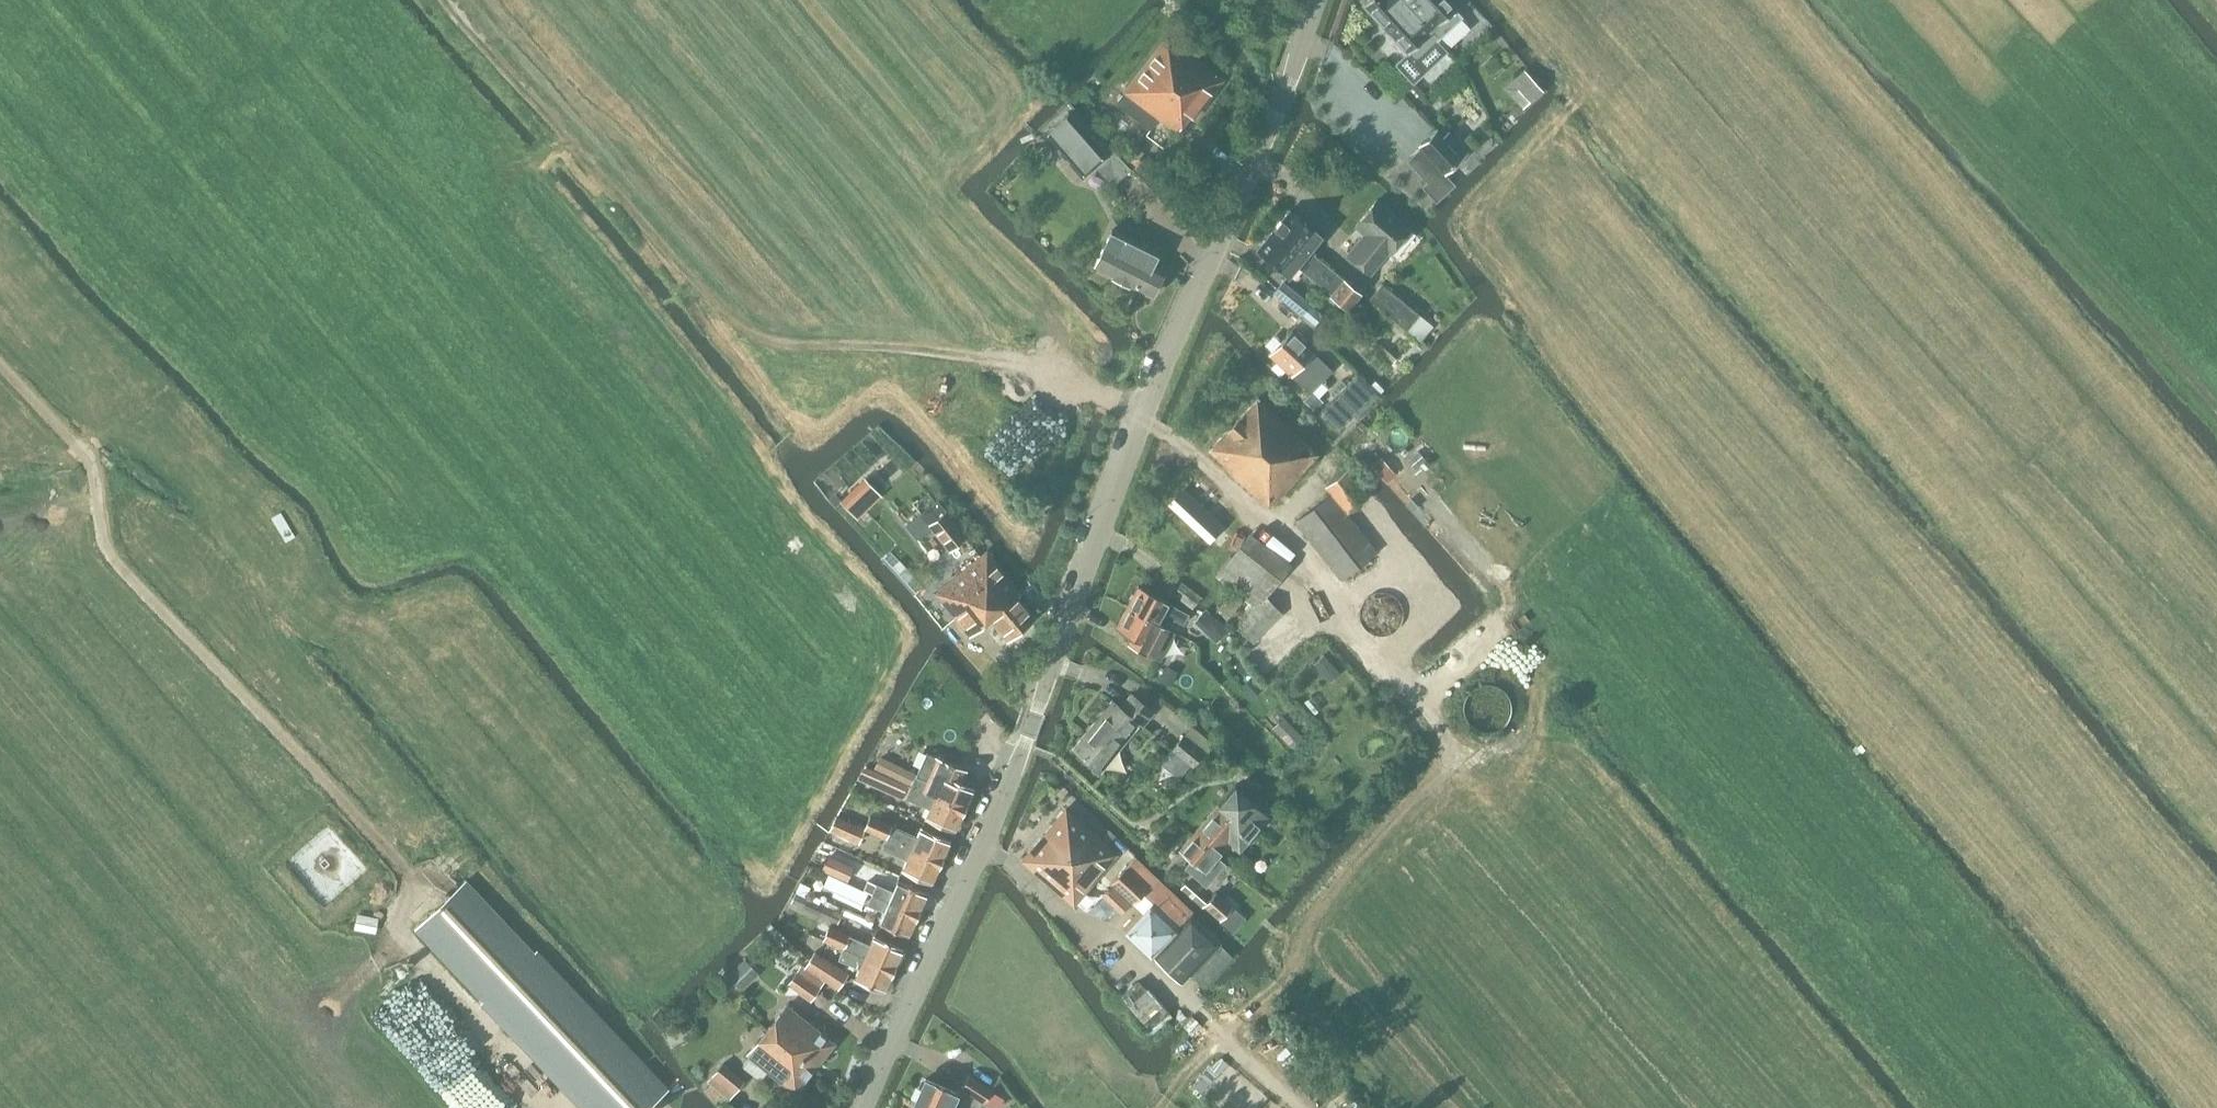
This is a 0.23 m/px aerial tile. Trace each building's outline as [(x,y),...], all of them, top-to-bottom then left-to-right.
[(1404,0),(1366,0),(1362,3),(1407,52),(1395,63),(1412,82),(1426,69),(1416,58),(1438,38),(1404,0)] [(1438,38),(1462,16),(1455,9),(1456,8),(1448,0),(1404,0),(1438,38)] [(1118,101),(1151,127),(1158,118),(1176,132),(1189,116),(1193,119),(1224,78),(1167,36),(1118,101)] [(1510,43),(1499,52),(1516,73),(1527,64),(1510,43)] [(1427,70),(1433,76),(1453,59),(1447,52),(1427,70)] [(1542,89),(1530,76),(1517,88),(1529,101),(1542,89)] [(1413,103),(1402,93),(1394,101),(1404,111),(1413,103)] [(1076,110),(1071,115),(1068,112),(1043,133),(1082,177),(1112,151),(1076,110)] [(1437,129),(1419,145),(1443,173),(1462,156),(1437,129)] [(1113,184),(1133,167),(1117,150),(1098,167),(1113,184)] [(1424,152),(1412,162),(1428,179),(1422,185),(1435,199),(1453,183),(1443,173),(1424,152)] [(1347,254),(1370,273),(1387,252),(1389,253),(1410,228),(1376,200),(1355,225),(1364,233),(1347,254)] [(1256,250),(1287,275),(1298,262),(1308,269),(1305,273),(1330,293),(1329,295),(1346,309),(1360,292),(1314,254),(1315,252),(1309,248),(1320,234),(1290,209),(1256,250)] [(1093,266),(1106,272),(1151,295),(1152,292),(1157,290),(1159,286),(1158,281),(1163,270),(1151,264),(1157,252),(1112,229),(1093,266)] [(1274,292),(1300,316),(1311,303),(1283,281),(1274,292)] [(1369,298),(1420,340),(1432,325),(1381,283),(1369,298)] [(1323,371),(1317,364),(1309,356),(1313,352),(1290,330),(1269,353),(1309,392),(1319,382),(1316,378),(1323,371)] [(1338,392),(1344,398),(1359,413),(1378,395),(1356,374),(1338,392)] [(1208,449),(1267,505),(1317,453),(1257,397),(1208,449)] [(1296,520),(1341,578),(1375,551),(1345,513),(1367,496),(1346,469),(1324,486),(1330,493),(1296,520)] [(863,474),(840,498),(860,516),(882,492),(863,474)] [(1185,490),(1171,505),(1209,541),(1223,526),(1185,490)] [(945,511),(929,524),(949,550),(966,536),(945,511)] [(1218,570),(1256,599),(1288,558),(1250,529),(1218,570)] [(935,593),(970,635),(990,619),(1007,640),(1035,617),(1017,596),(1020,594),(986,551),(935,593)] [(1286,570),(1272,588),(1281,595),(1297,579),(1286,570)] [(1160,583),(1192,608),(1201,596),(1168,571),(1160,583)] [(1137,586),(1127,606),(1158,622),(1163,613),(1178,620),(1182,612),(1177,609),(1178,607),(1137,586)] [(1283,613),(1266,596),(1257,607),(1234,590),(1217,610),(1233,622),(1252,642),(1283,613)] [(1158,622),(1127,606),(1117,626),(1157,647),(1158,645),(1163,648),(1167,640),(1153,632),(1158,622)] [(1193,620),(1215,642),(1227,629),(1205,608),(1193,620)] [(1173,645),(1188,653),(1194,641),(1180,633),(1173,645)] [(1327,653),(1317,660),(1331,679),(1340,672),(1327,653)] [(1164,669),(1159,678),(1169,684),(1174,675),(1164,669)] [(1513,705),(1513,704),(1512,696),(1510,691),(1507,687),(1500,682),(1495,680),(1490,679),(1484,680),(1479,681),(1471,687),(1467,693),(1465,698),(1464,703),(1465,708),(1466,713),(1471,720),(1484,728),(1488,728),(1498,727),(1505,722),(1508,718),(1511,713),(1513,705)] [(1073,748),(1100,770),(1138,723),(1142,725),(1153,712),(1131,693),(1120,707),(1112,700),(1073,748)] [(1272,727),(1290,747),(1303,735),(1284,715),(1272,727)] [(1171,749),(1192,766),(1203,752),(1182,735),(1171,749)] [(965,770),(926,752),(916,775),(880,758),(875,768),(909,785),(911,786),(963,809),(973,787),(960,782),(965,770)] [(875,768),(869,780),(904,797),(909,785),(875,768)] [(963,809),(911,786),(906,797),(929,807),(925,817),(954,830),(963,809)] [(1218,805),(1192,835),(1218,858),(1230,843),(1239,851),(1269,816),(1234,786),(1218,805)] [(1285,804),(1298,816),(1305,808),(1291,797),(1285,804)] [(1021,860),(1073,904),(1117,853),(1076,818),(1065,809),(1021,860)] [(830,829),(858,842),(864,828),(836,816),(830,829)] [(869,829),(885,837),(891,824),(874,817),(869,829)] [(891,828),(887,837),(940,861),(949,839),(920,827),(915,839),(891,828)] [(1218,858),(1192,835),(1179,850),(1191,860),(1185,867),(1206,886),(1225,864),(1218,858)] [(940,861),(887,837),(882,848),(890,852),(906,859),(902,870),(931,882),(940,861)] [(811,865),(849,882),(854,869),(817,852),(811,865)] [(1163,884),(1135,857),(1134,857),(1110,882),(1133,903),(1143,892),(1149,898),(1163,884)] [(872,893),(872,894),(917,913),(926,892),(898,879),(892,891),(876,883),(872,893)] [(483,1000),(585,1107),(643,1107),(662,1089),(464,881),(415,928),(483,1000)] [(842,899),(859,907),(866,891),(849,883),(842,899)] [(1232,956),(1220,944),(1219,943),(1219,942),(1190,914),(1192,911),(1163,884),(1149,898),(1176,924),(1159,942),(1162,944),(1155,951),(1154,950),(1150,953),(1181,983),(1182,982),(1195,995),(1232,956)] [(1231,906),(1215,891),(1203,904),(1219,919),(1231,906)] [(917,913),(872,894),(868,903),(884,910),(879,922),(908,935),(917,913)] [(823,939),(843,948),(893,969),(902,948),(873,935),(869,944),(829,926),(823,939)] [(893,969),(843,948),(839,958),(859,967),(854,978),(883,991),(893,969)] [(805,966),(838,988),(848,973),(814,951),(805,966)] [(729,974),(740,986),(756,970),(745,959),(729,974)] [(788,984),(810,999),(823,980),(801,965),(788,984)] [(1154,1030),(1174,1012),(1140,976),(1121,994),(1154,1030)] [(747,1053),(795,1091),(833,1043),(786,1005),(747,1053)] [(708,1081),(728,1097),(743,1079),(722,1063),(708,1081)] [(990,1090),(969,1075),(961,1087),(983,1101),(990,1090)] [(914,1102),(928,1107),(949,1107),(956,1092),(925,1078),(914,1102)]
